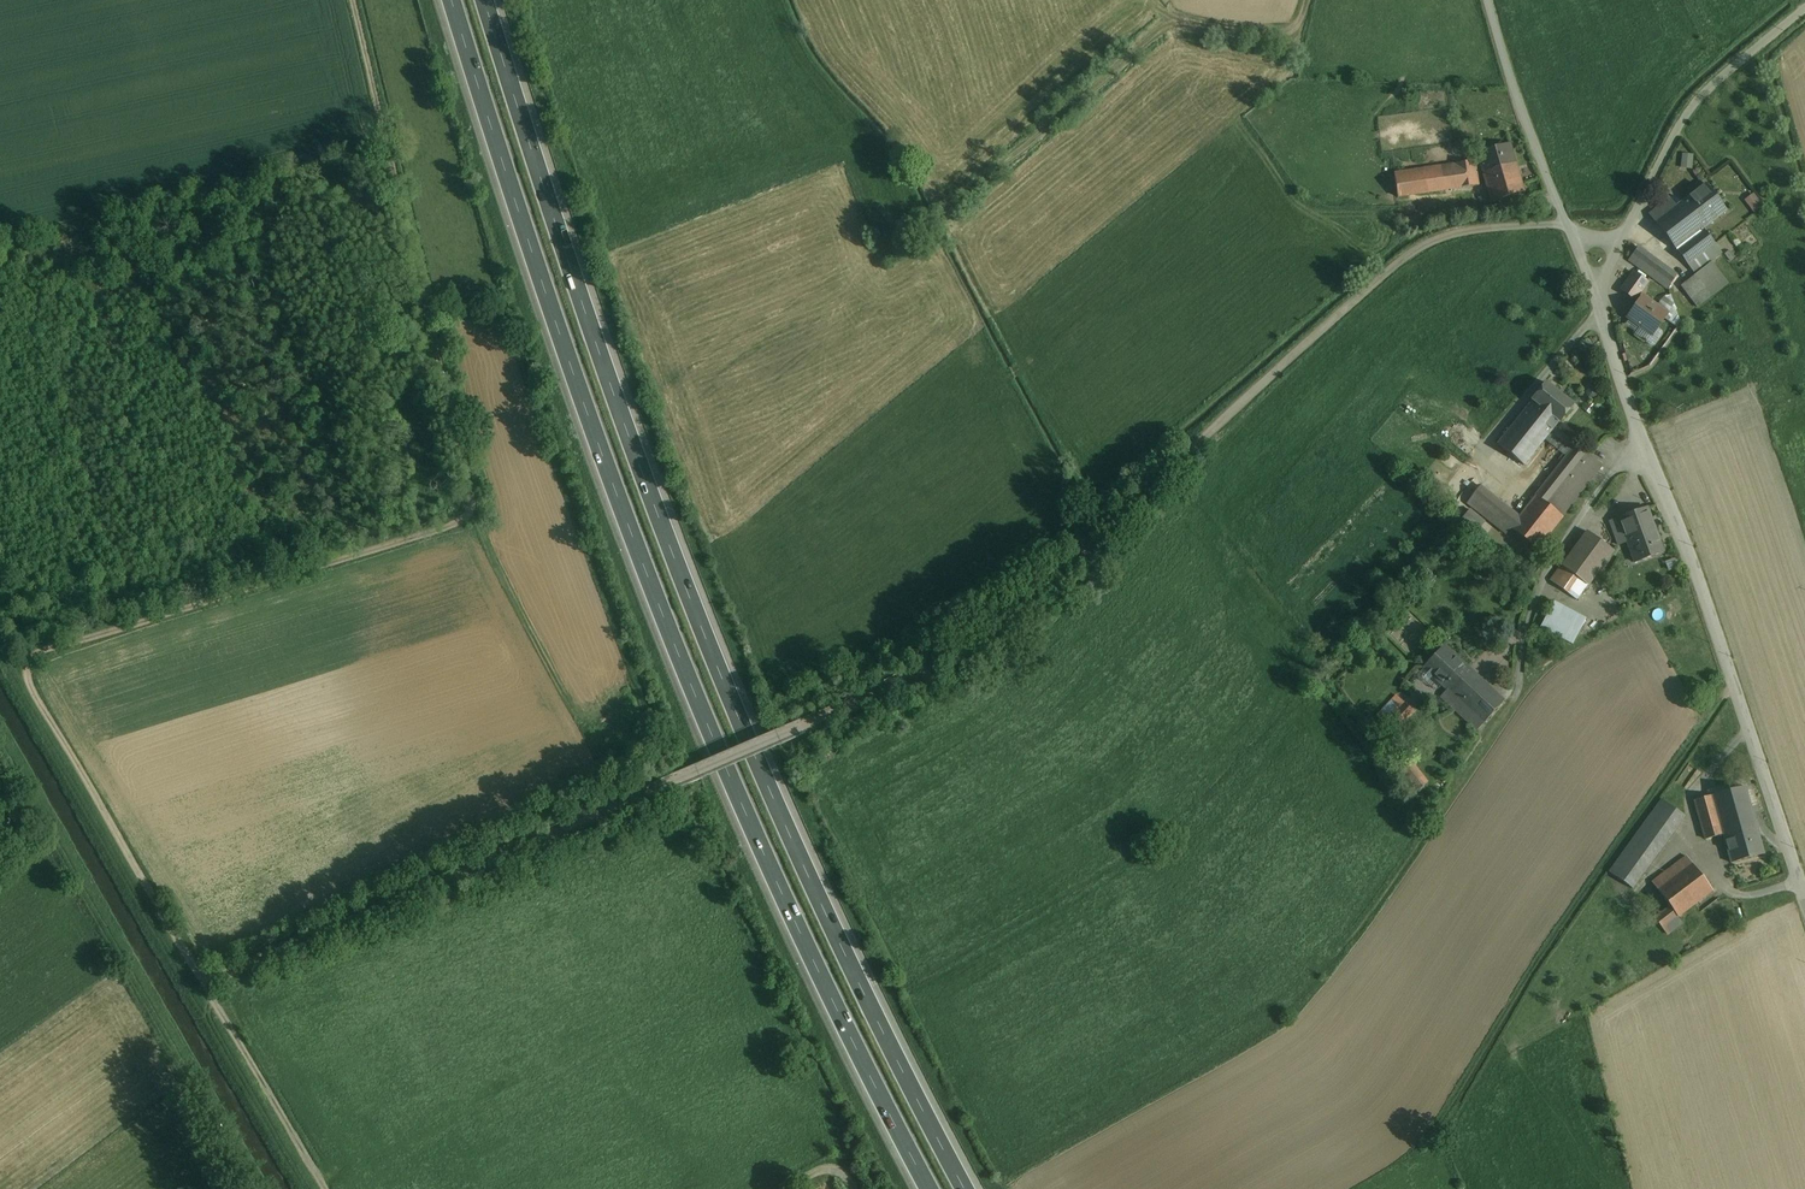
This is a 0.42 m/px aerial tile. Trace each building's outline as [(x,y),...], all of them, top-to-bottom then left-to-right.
[(1514,140),(1481,152),(1496,192),(1488,195),(1493,206),(1516,198),(1532,193),(1514,140)] [(1683,152),(1681,167),(1693,169),(1695,154),(1683,152)] [(1480,160),(1428,168),(1432,192),(1484,184),(1480,160)] [(1428,168),(1394,173),(1398,196),(1432,192),(1428,168)] [(1706,183),(1683,201),(1703,228),(1727,210),(1706,183)] [(1755,212),(1764,205),(1754,192),(1745,198),(1755,212)] [(1670,199),(1650,214),(1656,222),(1676,206),(1670,199)] [(1676,206),(1656,222),(1676,249),(1695,273),(1722,252),(1703,228),(1683,201),(1676,206)] [(1629,259),(1668,288),(1678,275),(1639,247),(1629,259)] [(1713,262),(1696,274),(1706,286),(1690,298),(1697,307),(1728,282),(1713,262)] [(1635,272),(1623,290),(1635,299),(1648,282),(1635,272)] [(1696,274),(1681,286),(1690,298),(1706,286),(1696,274)] [(1667,313),(1643,296),(1628,317),(1641,326),(1652,334),(1667,313)] [(1652,334),(1641,326),(1635,333),(1646,341),(1652,334)] [(1574,405),(1546,382),(1531,400),(1532,401),(1559,422),(1560,423),(1574,405)] [(1532,401),(1524,412),(1498,444),(1524,465),(1545,439),(1554,427),(1559,422),(1532,401)] [(1603,465),(1557,428),(1557,429),(1554,427),(1545,439),(1564,453),(1559,459),(1563,462),(1560,465),(1536,496),(1562,516),(1603,465)] [(1481,486),(1469,477),(1456,494),(1468,503),(1481,486)] [(1520,517),(1481,486),(1468,503),(1471,506),(1482,515),(1507,534),(1511,528),(1520,517)] [(1520,517),(1511,528),(1538,549),(1563,517),(1562,516),(1536,496),(1535,497),(1536,497),(1520,517)] [(1482,515),(1471,506),(1464,514),(1476,523),(1482,515)] [(1625,524),(1631,549),(1662,541),(1655,516),(1625,524)] [(1631,549),(1625,524),(1615,526),(1621,552),(1631,549)] [(1612,549),(1585,529),(1552,578),(1574,595),(1612,549)] [(1662,541),(1631,549),(1637,574),(1652,571),(1668,566),(1662,541)] [(1587,619),(1554,601),(1540,627),(1573,645),(1587,619)] [(1445,645),(1424,667),(1448,689),(1452,693),(1472,671),(1445,645)] [(1472,671),(1452,693),(1463,703),(1484,723),(1504,701),(1472,671)] [(1452,693),(1448,689),(1442,696),(1456,710),(1463,703),(1452,693)] [(1397,695),(1377,716),(1395,733),(1415,712),(1397,695)] [(1484,723),(1463,703),(1456,710),(1478,730),(1484,723)] [(1407,756),(1390,769),(1412,796),(1429,783),(1407,756)] [(1746,786),(1712,795),(1723,834),(1731,862),(1765,854),(1746,786)] [(1723,834),(1712,795),(1695,800),(1706,839),(1723,834)] [(1660,798),(1617,860),(1630,870),(1634,864),(1633,863),(1673,807),(1660,798)] [(1685,815),(1673,807),(1633,863),(1634,864),(1630,870),(1640,877),(1668,838),(1685,815)] [(1687,856),(1670,870),(1670,869),(1654,882),(1659,888),(1658,889),(1671,906),(1678,916),(1713,890),(1687,856)] [(1671,906),(1655,918),(1663,928),(1678,916),(1671,906)]
